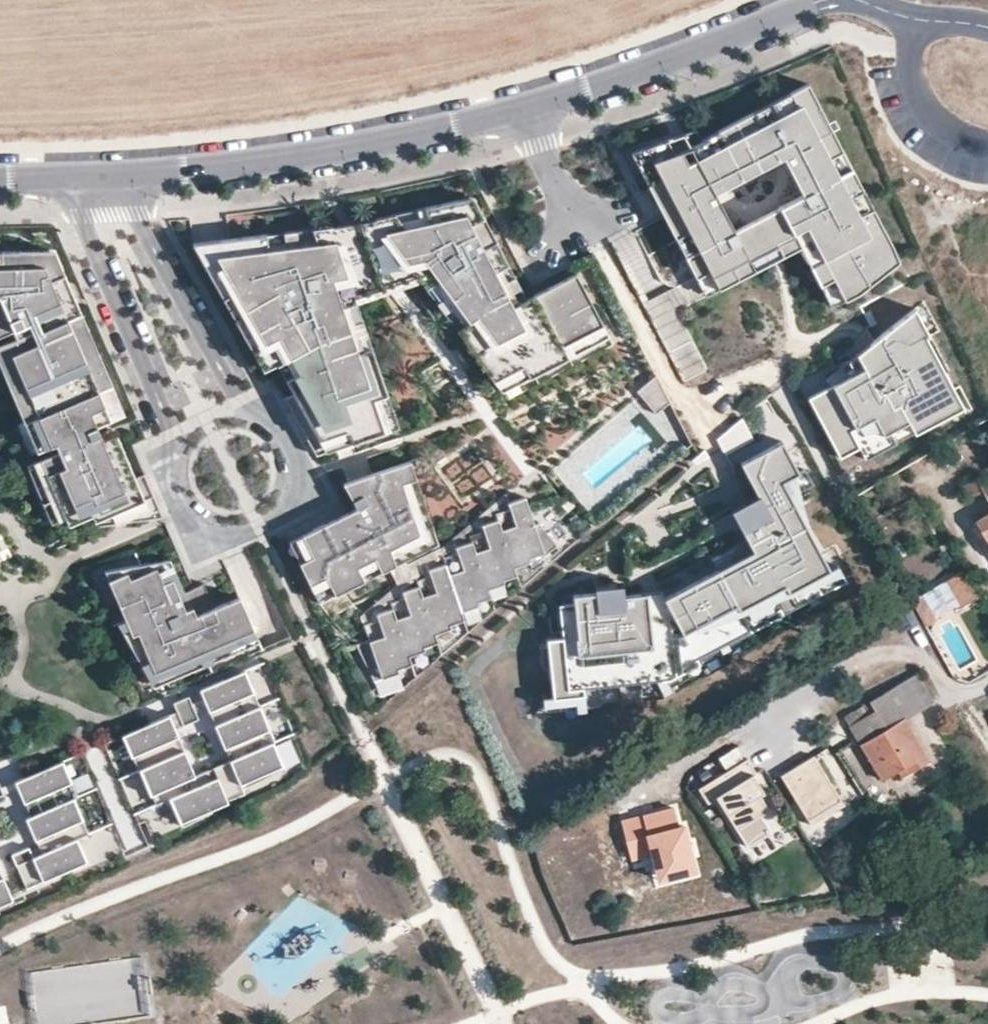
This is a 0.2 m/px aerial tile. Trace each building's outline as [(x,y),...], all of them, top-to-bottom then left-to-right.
[(824,285),(837,278),(848,300),(861,293),(905,264),(897,245),(883,252),(875,234),(888,227),(877,206),(864,213),(855,196),(868,189),(857,167),(843,174),(835,157),(848,150),(813,83),(795,92),(802,105),(765,124),(758,111),(723,129),(729,143),(713,151),(706,138),(701,128),(686,133),(699,158),(696,160),(692,162),(686,150),(677,151),(671,138),(635,151),(679,237),(692,230),(701,248),(688,255),(699,277),(713,270),(722,288),(759,270),(752,256),(779,242),(786,255),(804,246),(805,246),(798,233),(810,226),(826,258),(813,265),(824,285)] [(802,105),(795,92),(758,111),(765,124),(802,105)] [(723,129),(706,138),(713,151),(729,143),(723,129)] [(857,167),(848,150),(835,157),(843,174),(857,167)] [(877,206),(868,189),(855,196),(864,213),(877,206)] [(481,211),(474,198),(457,202),(466,219),(481,211)] [(497,276),(510,268),(508,265),(496,241),(484,249),(480,244),(493,236),(481,211),(466,219),(457,202),(439,206),(442,220),(420,225),(410,212),(375,219),(415,271),(424,283),(436,274),(455,299),(474,323),(462,332),(498,379),(516,370),(522,381),(539,372),(533,359),(551,349),(558,363),(586,348),(579,335),(598,325),(589,303),(579,307),(567,280),(527,300),(514,307),(506,293),(497,276)] [(442,220),(439,206),(410,212),(420,225),(442,220)] [(354,296),(415,271),(375,219),(331,227),(354,296)] [(805,246),(804,246),(813,265),(826,258),(810,226),(798,233),(805,246)] [(348,323),(341,303),(355,298),(354,296),(331,227),(314,229),(319,244),(286,248),(267,251),(265,236),(192,244),(208,273),(221,266),(237,295),(254,325),(262,339),(275,332),(290,358),(299,374),(286,381),(293,395),(284,399),(316,457),(384,433),(379,416),(393,412),(388,397),(374,402),(369,386),(383,381),(369,340),(355,344),(348,323)] [(883,252),(897,245),(895,241),(888,227),(875,234),(883,252)] [(319,244),(314,229),(284,234),(286,248),(319,244)] [(692,230),(679,237),(688,255),(701,248),(692,230)] [(286,248),(284,234),(265,236),(267,251),(286,248)] [(484,249),(496,241),(493,236),(480,244),(484,249)] [(752,256),(759,270),(786,255),(779,242),(752,256)] [(65,274),(55,251),(39,252),(51,279),(65,274)] [(65,274),(51,279),(39,252),(0,253),(0,329),(2,328),(5,337),(0,339),(0,362),(4,371),(18,365),(24,380),(37,410),(23,416),(36,446),(39,454),(55,491),(64,512),(67,519),(91,509),(96,521),(163,519),(145,475),(136,479),(129,463),(117,468),(108,446),(105,440),(102,432),(113,427),(107,412),(121,406),(102,361),(88,367),(83,354),(77,341),(91,335),(83,316),(59,327),(54,316),(78,306),(65,274)] [(237,295),(221,266),(208,273),(224,302),(237,295)] [(520,286),(510,268),(497,276),(506,293),(520,286)] [(699,277),(709,295),(722,288),(713,270),(699,277)] [(455,299),(436,274),(424,283),(443,308),(455,299)] [(589,303),(577,274),(567,280),(579,307),(589,303)] [(680,309),(703,298),(693,278),(644,302),(683,383),(710,370),(680,309)] [(824,285),(835,307),(848,300),(837,278),(824,285)] [(527,300),(520,286),(506,293),(514,307),(527,300)] [(254,325),(237,295),(224,302),(241,332),(254,325)] [(362,319),(355,298),(341,303),(348,323),(362,319)] [(474,323),(455,299),(443,308),(462,332),(474,323)] [(59,327),(83,316),(78,306),(54,316),(59,327)] [(936,342),(922,314),(879,346),(885,359),(876,364),(878,368),(834,390),(813,401),(838,451),(857,441),(862,452),(869,464),(900,448),(894,437),(913,427),(919,439),(949,424),(943,412),(963,402),(950,376),(943,380),(927,347),(936,342)] [(369,340),(362,319),(348,323),(355,344),(369,340)] [(254,325),(241,332),(263,372),(277,365),(290,358),(275,332),(262,339),(254,325)] [(604,339),(598,325),(579,335),(586,348),(604,339)] [(950,376),(953,375),(936,342),(927,347),(943,380),(950,376)] [(830,383),(834,390),(878,368),(876,364),(885,359),(879,346),(830,383)] [(102,361),(96,348),(83,354),(88,367),(102,361)] [(539,372),(558,363),(551,349),(533,359),(539,372)] [(299,374),(290,358),(277,365),(286,381),(299,374)] [(24,380),(18,365),(4,371),(10,386),(24,380)] [(522,381),(516,370),(498,379),(506,390),(522,381)] [(672,402),(658,375),(639,391),(658,414),(672,402)] [(37,410),(24,380),(10,386),(23,416),(37,410)] [(388,397),(383,381),(369,386),(374,402),(388,397)] [(949,424),(969,414),(963,402),(943,412),(949,424)] [(127,421),(121,406),(107,412),(113,427),(127,421)] [(398,428),(393,412),(379,416),(384,433),(398,428)] [(36,446),(23,416),(16,419),(29,449),(36,446)] [(757,439),(745,418),(720,440),(728,455),(757,439)] [(894,437),(900,448),(919,439),(913,427),(894,437)] [(120,441),(117,434),(105,440),(108,446),(120,441)] [(120,441),(108,446),(117,468),(129,463),(120,441)] [(838,451),(843,461),(862,452),(857,441),(838,451)] [(759,499),(732,514),(748,543),(754,554),(718,574),(665,602),(650,610),(649,599),(649,597),(626,600),(624,590),(594,593),(595,597),(572,600),(573,608),(577,641),(565,643),(548,645),(555,704),(586,700),(585,693),(601,692),(646,686),(658,685),(680,673),(699,662),(695,654),(747,625),(752,634),(784,616),(780,608),(835,578),(808,527),(796,533),(786,514),(797,508),(791,495),(783,482),(800,473),(783,442),(740,466),(759,499)] [(714,463),(708,450),(687,468),(692,473),(714,463)] [(55,491),(39,454),(25,459),(41,497),(55,491)] [(417,530),(409,506),(401,483),(415,478),(410,461),(343,485),(357,510),(312,532),(341,593),(343,592),(336,579),(373,559),(380,572),(389,568),(395,564),(393,562),(399,559),(400,561),(403,560),(437,542),(431,525),(417,530)] [(800,473),(783,482),(791,495),(813,483),(806,469),(800,473)] [(423,501),(415,478),(401,483),(409,506),(423,501)] [(981,485),(976,478),(963,486),(970,498),(984,492),(987,500),(987,482),(981,485)] [(64,512),(55,491),(41,497),(50,518),(64,512)] [(377,683),(402,674),(400,671),(415,665),(412,657),(428,651),(427,648),(442,642),(439,634),(455,629),(453,625),(468,619),(465,611),(481,605),(479,602),(494,596),(491,588),(507,582),(506,578),(521,573),(518,565),(534,559),(536,564),(561,541),(542,521),(538,523),(528,494),(510,500),(512,506),(498,511),(501,518),(484,523),(486,529),(472,534),(474,541),(457,547),(460,552),(445,558),(447,564),(431,570),(433,575),(419,581),(421,587),(404,593),(407,599),(392,604),(394,610),(378,616),(380,622),(366,627),(371,642),(359,647),(377,683)] [(431,525),(423,501),(409,506),(417,530),(431,525)] [(808,527),(797,508),(786,514),(796,533),(808,527)] [(976,521),(987,543),(987,514),(976,521)] [(341,593),(312,532),(289,543),(319,605),(341,593)] [(748,543),(712,563),(718,574),(754,554),(748,543)] [(184,592),(169,558),(104,564),(123,613),(136,650),(151,688),(174,679),(176,683),(235,661),(230,648),(258,638),(243,598),(217,608),(208,583),(184,592)] [(343,592),(380,572),(373,559),(336,579),(343,592)] [(979,595),(963,570),(949,579),(965,604),(979,595)] [(835,578),(780,608),(784,616),(786,618),(816,602),(817,605),(825,601),(824,598),(849,584),(843,573),(835,578)] [(938,620),(923,594),(914,599),(929,625),(938,620)] [(663,597),(649,599),(650,610),(665,602),(663,597)] [(573,608),(561,610),(565,643),(577,641),(573,608)] [(136,650),(123,613),(114,616),(132,651),(153,692),(151,688),(136,650)] [(747,625),(695,654),(699,662),(700,665),(722,653),(723,656),(731,652),(729,649),(753,636),(752,634),(747,625)] [(263,650),(258,638),(230,648),(235,661),(263,650)] [(950,668),(943,656),(934,661),(939,672),(950,668)] [(261,697),(273,692),(262,666),(250,671),(261,697)] [(658,685),(646,686),(647,699),(665,697),(667,701),(675,696),(672,692),(686,684),(680,673),(658,685)] [(916,674),(906,679),(922,706),(932,701),(916,674)] [(264,710),(250,675),(204,694),(207,703),(209,708),(220,704),(222,711),(212,715),(218,729),(264,710)] [(174,679),(151,688),(153,692),(176,683),(174,679)] [(922,706),(906,679),(869,701),(872,706),(847,720),(861,744),(882,780),(899,770),(907,765),(911,772),(930,761),(905,719),(924,709),(922,706)] [(587,713),(603,711),(601,692),(585,693),(586,700),(555,704),(545,705),(546,718),(578,714),(578,717),(587,716),(587,713)] [(195,708),(192,700),(177,706),(180,715),(186,729),(201,723),(197,713),(195,708)] [(847,720),(872,706),(869,701),(844,716),(847,720)] [(209,708),(207,703),(195,708),(197,713),(209,708)] [(222,711),(220,704),(209,708),(212,715),(222,711)] [(278,745),(264,710),(218,729),(224,745),(234,741),(237,748),(227,752),(231,764),(276,746),(278,745)] [(186,729),(180,715),(173,718),(178,732),(186,729)] [(171,744),(169,737),(179,733),(178,732),(173,718),(125,737),(139,773),(187,754),(181,740),(171,744)] [(181,740),(179,733),(169,737),(171,744),(181,740)] [(237,748),(234,741),(224,745),(227,752),(237,748)] [(287,773),(276,746),(231,764),(235,774),(244,796),(264,788),(262,783),(287,773)] [(200,788),(196,777),(187,754),(139,773),(153,807),(167,801),(200,788)] [(815,757),(783,776),(810,821),(842,801),(815,757)] [(760,797),(749,779),(753,777),(757,775),(748,761),(700,790),(708,804),(718,799),(748,848),(771,833),(762,817),(770,812),(760,797)] [(83,800),(69,764),(20,784),(23,791),(27,799),(37,795),(39,802),(29,806),(35,819),(79,801),(83,800)] [(235,774),(231,764),(215,770),(219,780),(235,774)] [(907,765),(899,770),(903,777),(911,772),(907,765)] [(98,775),(126,851),(141,845),(112,769),(98,775)] [(209,811),(245,797),(244,796),(235,774),(219,780),(215,770),(203,775),(207,785),(200,788),(167,801),(178,830),(210,813),(209,811)] [(207,785),(203,775),(196,777),(200,788),(207,785)] [(764,794),(753,777),(749,779),(760,797),(764,794)] [(6,789),(2,781),(0,782),(0,800),(9,796),(6,789)] [(9,796),(23,791),(20,784),(6,789),(9,796)] [(39,802),(37,795),(27,799),(29,806),(39,802)] [(94,837),(79,801),(35,819),(31,821),(37,837),(47,833),(50,839),(40,843),(42,850),(45,857),(82,842),(94,837)] [(148,828),(162,823),(155,806),(141,812),(148,828)] [(674,807),(621,821),(632,863),(652,858),(659,885),(699,875),(686,826),(679,828),(674,807)] [(50,839),(47,833),(37,837),(40,843),(50,839)] [(30,891),(92,866),(82,842),(45,857),(37,860),(34,853),(33,850),(16,857),(30,891)] [(45,857),(42,850),(34,853),(37,860),(45,857)] [(6,880),(0,883),(0,890),(9,886),(6,880)] [(289,883),(281,888),(287,898),(296,892),(289,883)] [(9,886),(0,890),(0,910),(16,903),(9,886)]
